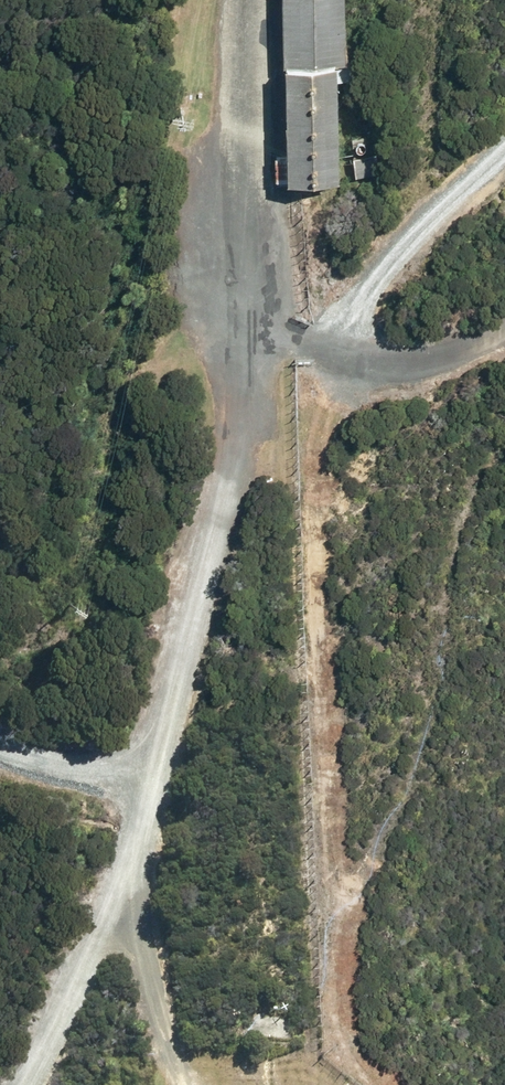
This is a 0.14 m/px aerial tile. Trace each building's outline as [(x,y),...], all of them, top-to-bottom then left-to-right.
[(284,157),(272,158),(273,181),(283,181),(283,183),(302,182),(334,182),(332,81),(350,81),(349,62),(344,62),(342,0),(280,0),(284,157)] [(376,155),(351,160),(354,178),(380,173),(376,155)]
